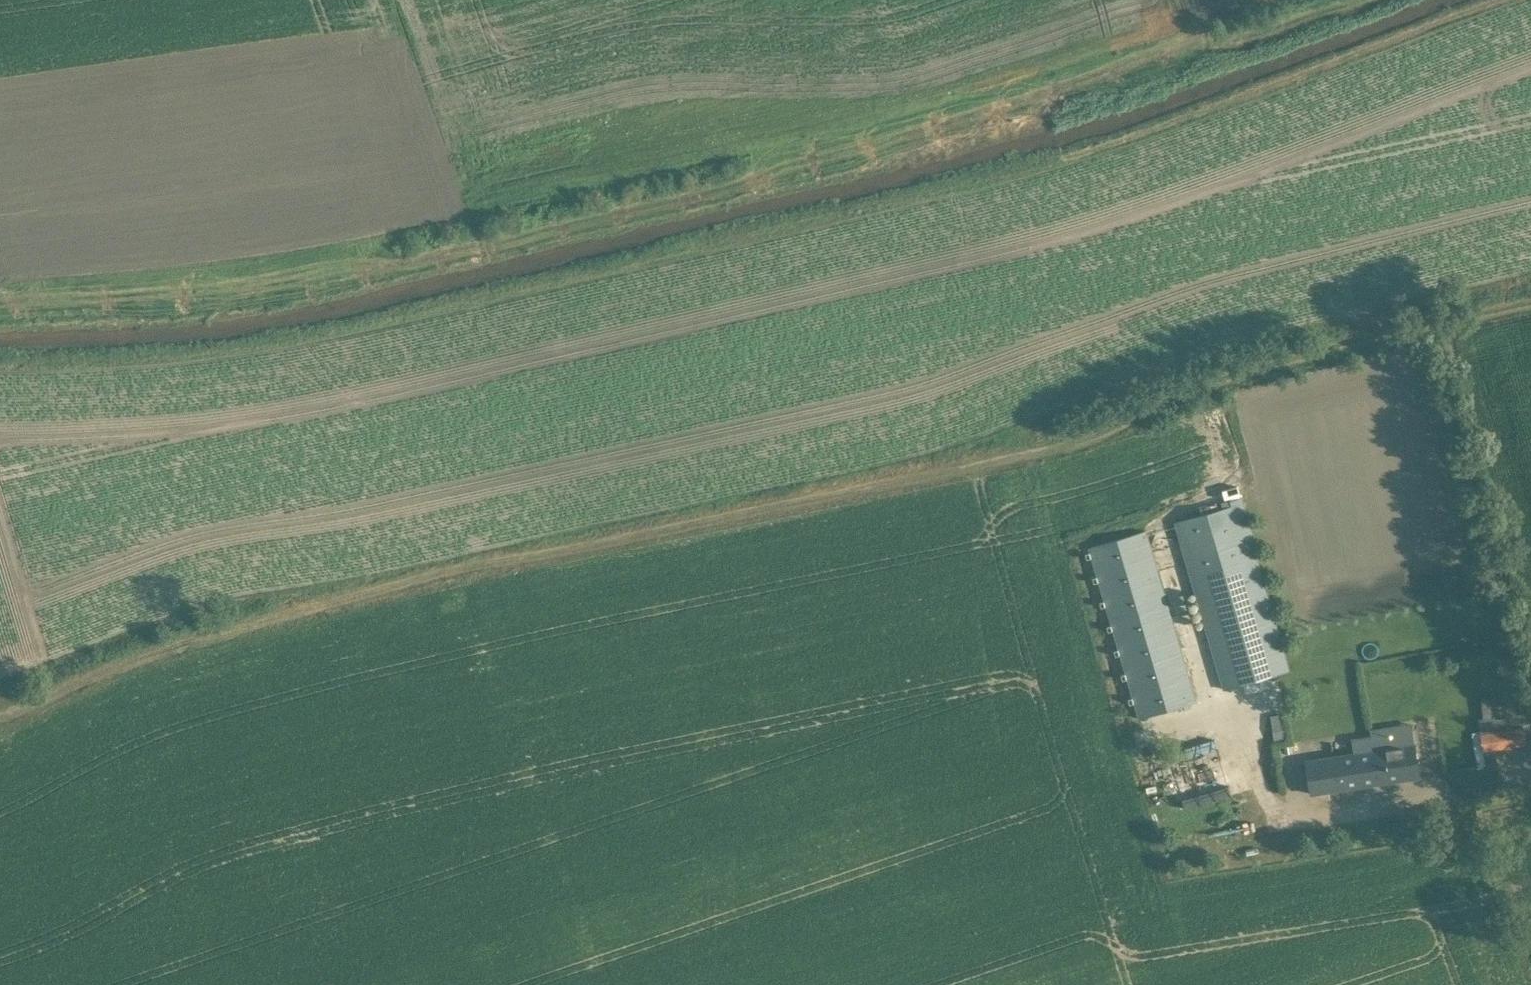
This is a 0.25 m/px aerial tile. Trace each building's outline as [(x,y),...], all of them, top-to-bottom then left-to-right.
[(1176,521),(1225,689),(1289,671),(1240,503),(1176,521)] [(1091,546),(1141,718),(1196,702),(1146,530),(1091,546)] [(1479,718),(1484,750),(1526,744),(1524,727),(1512,729),(1511,717),(1497,719),(1496,715),(1493,716),(1492,707),(1497,707),(1496,695),(1481,697),(1484,717),(1479,718)] [(1358,753),(1307,761),(1309,773),(1312,793),(1420,776),(1417,756),(1415,744),(1412,722),(1370,729),(1371,737),(1356,739),(1358,753)] [(1171,749),(1176,772),(1217,763),(1211,740),(1171,749)] [(1496,750),(1485,751),(1487,767),(1498,765),(1496,750)]
